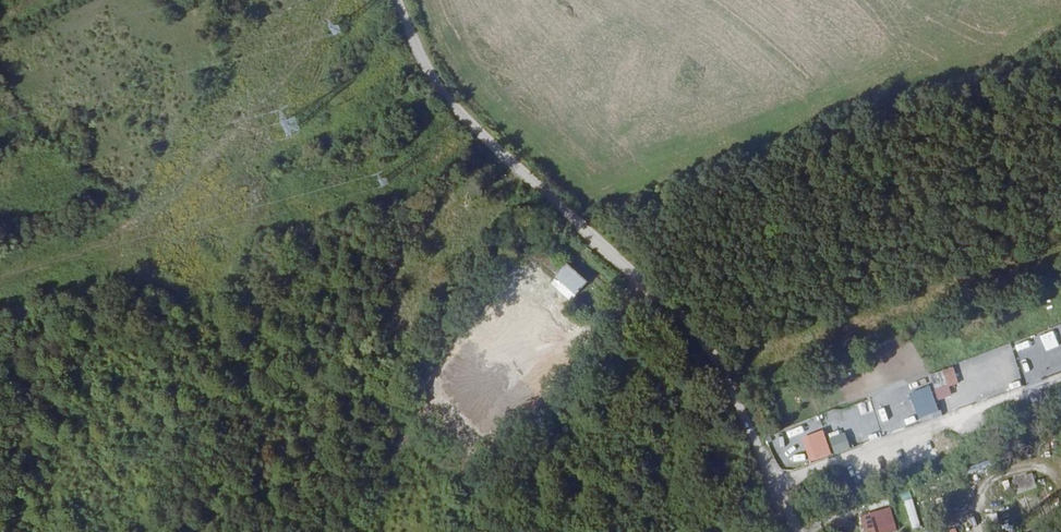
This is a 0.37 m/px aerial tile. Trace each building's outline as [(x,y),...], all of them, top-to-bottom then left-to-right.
[(569,287),(579,273),(573,267),(561,278),(569,287)] [(579,273),(569,287),(580,298),(592,286),(579,273)] [(1041,343),(1055,339),(1054,334),(1039,338),(1041,343)] [(934,400),(950,398),(949,386),(957,385),(954,369),(930,372),(934,400)] [(857,404),(860,414),(871,411),(868,401),(857,404)] [(839,409),(822,414),(826,428),(843,423),(839,409)] [(777,434),(783,451),(798,445),(792,429),(777,434)] [(800,438),(809,463),(831,455),(822,430),(800,438)] [(856,436),(831,444),(834,452),(858,445),(856,436)] [(792,467),(804,463),(802,456),(790,460),(792,467)] [(1013,479),(1018,494),(1037,488),(1031,473),(1013,479)] [(904,501),(910,529),(919,527),(913,499),(904,501)] [(859,516),(863,531),(893,531),(897,531),(890,507),(859,516)]
